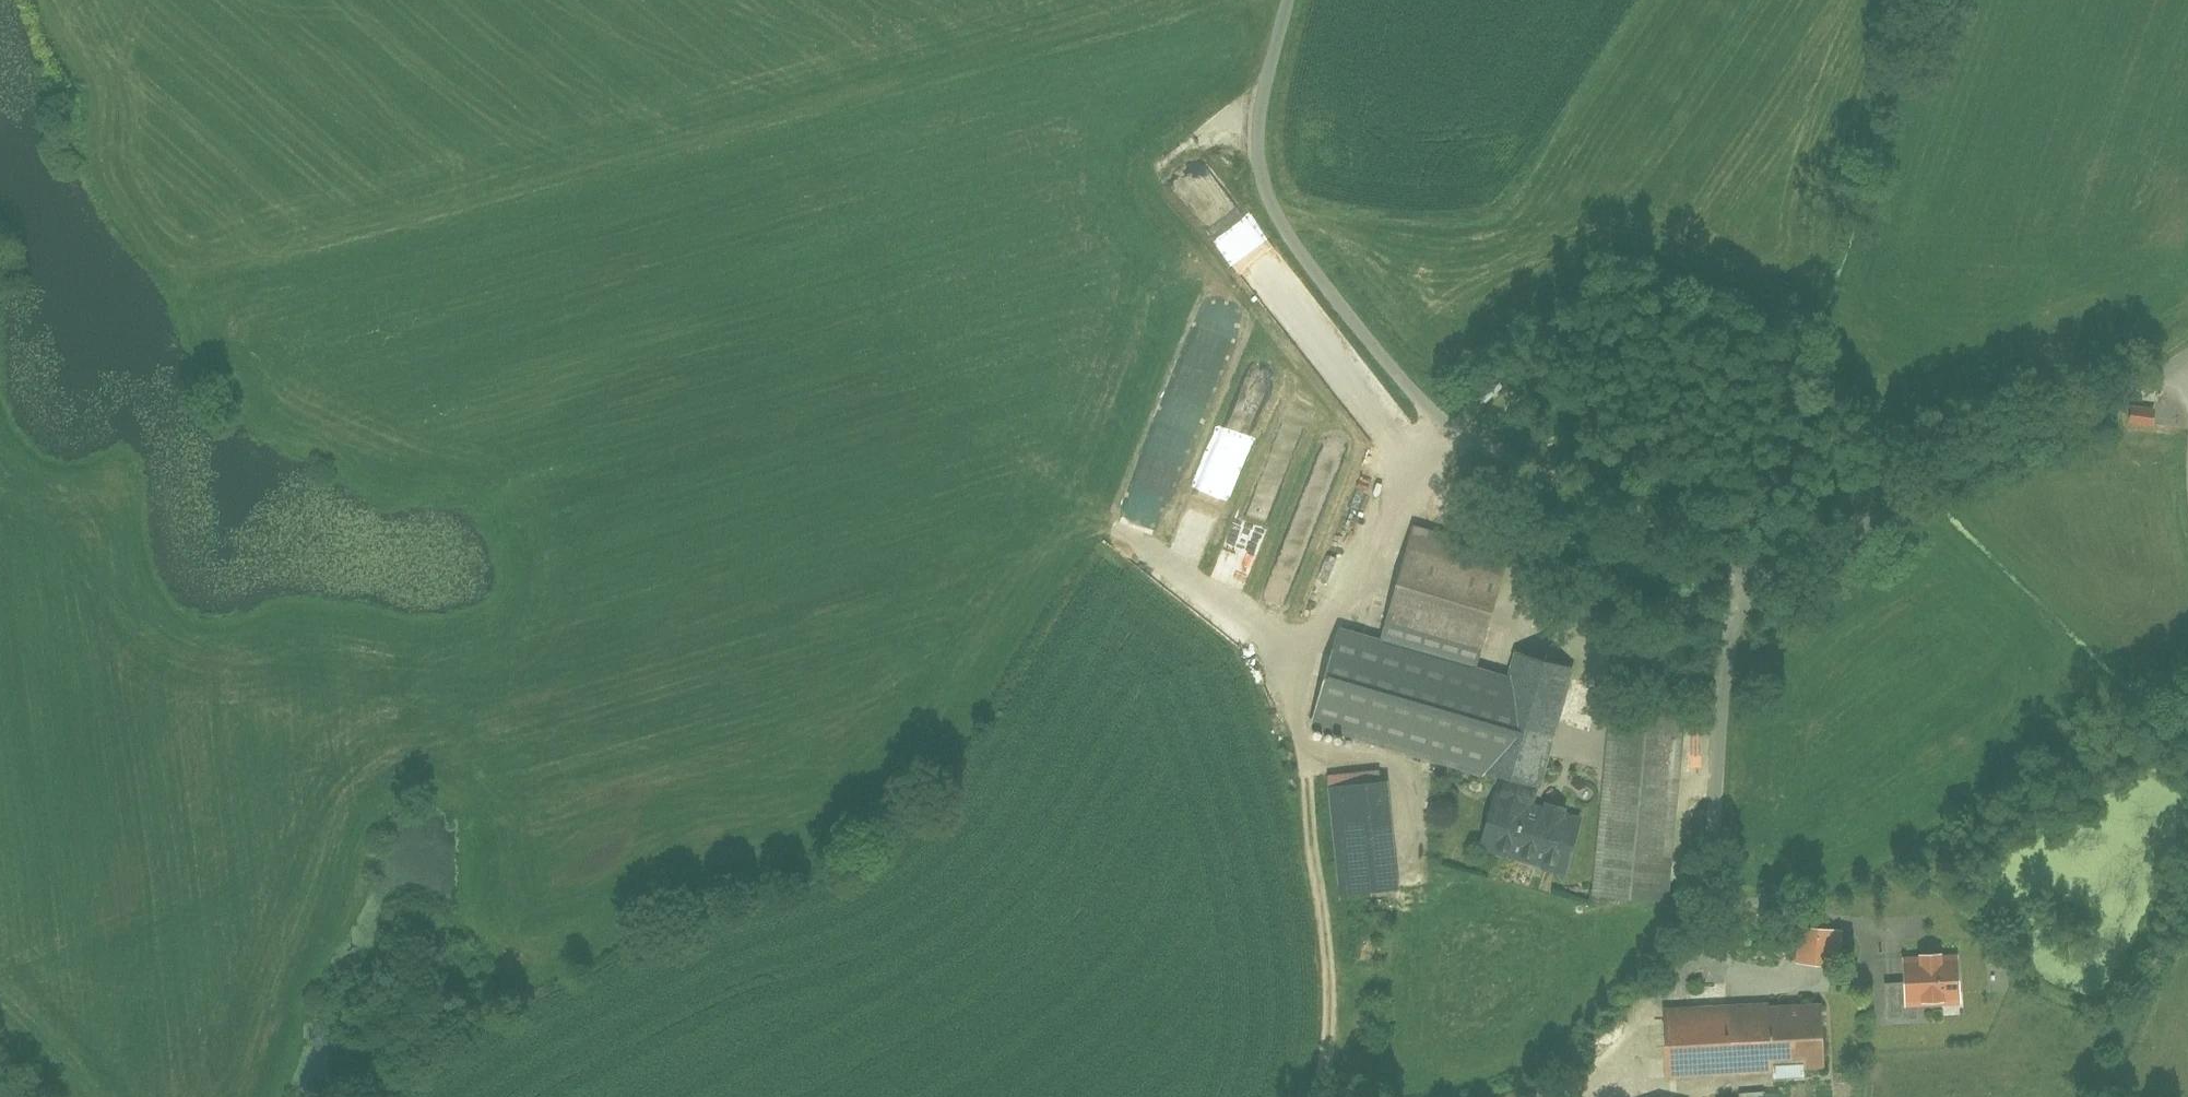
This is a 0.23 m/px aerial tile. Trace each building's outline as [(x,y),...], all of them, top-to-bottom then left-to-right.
[(1259,428),(1268,398),(1232,388),(1223,418),(1259,428)] [(2134,404),(2132,421),(2148,423),(2150,423),(2152,406),(2134,404)] [(1514,543),(1416,516),(1385,630),(1483,656),(1514,543)] [(1507,685),(1325,638),(1303,723),(1502,774),(1495,801),(1485,799),(1471,854),(1562,878),(1580,809),(1528,796),(1564,653),(1518,641),(1507,685)] [(1677,706),(1614,702),(1602,888),(1665,892),(1677,706)] [(1390,771),(1328,775),(1340,898),(1397,893),(1390,771)] [(1842,916),(1794,913),(1792,949),(1840,951),(1842,916)] [(1959,999),(1957,958),(1906,961),(1908,1002),(1959,999)] [(1674,1002),(1676,1065),(1826,1061),(1824,998),(1674,1002)]
